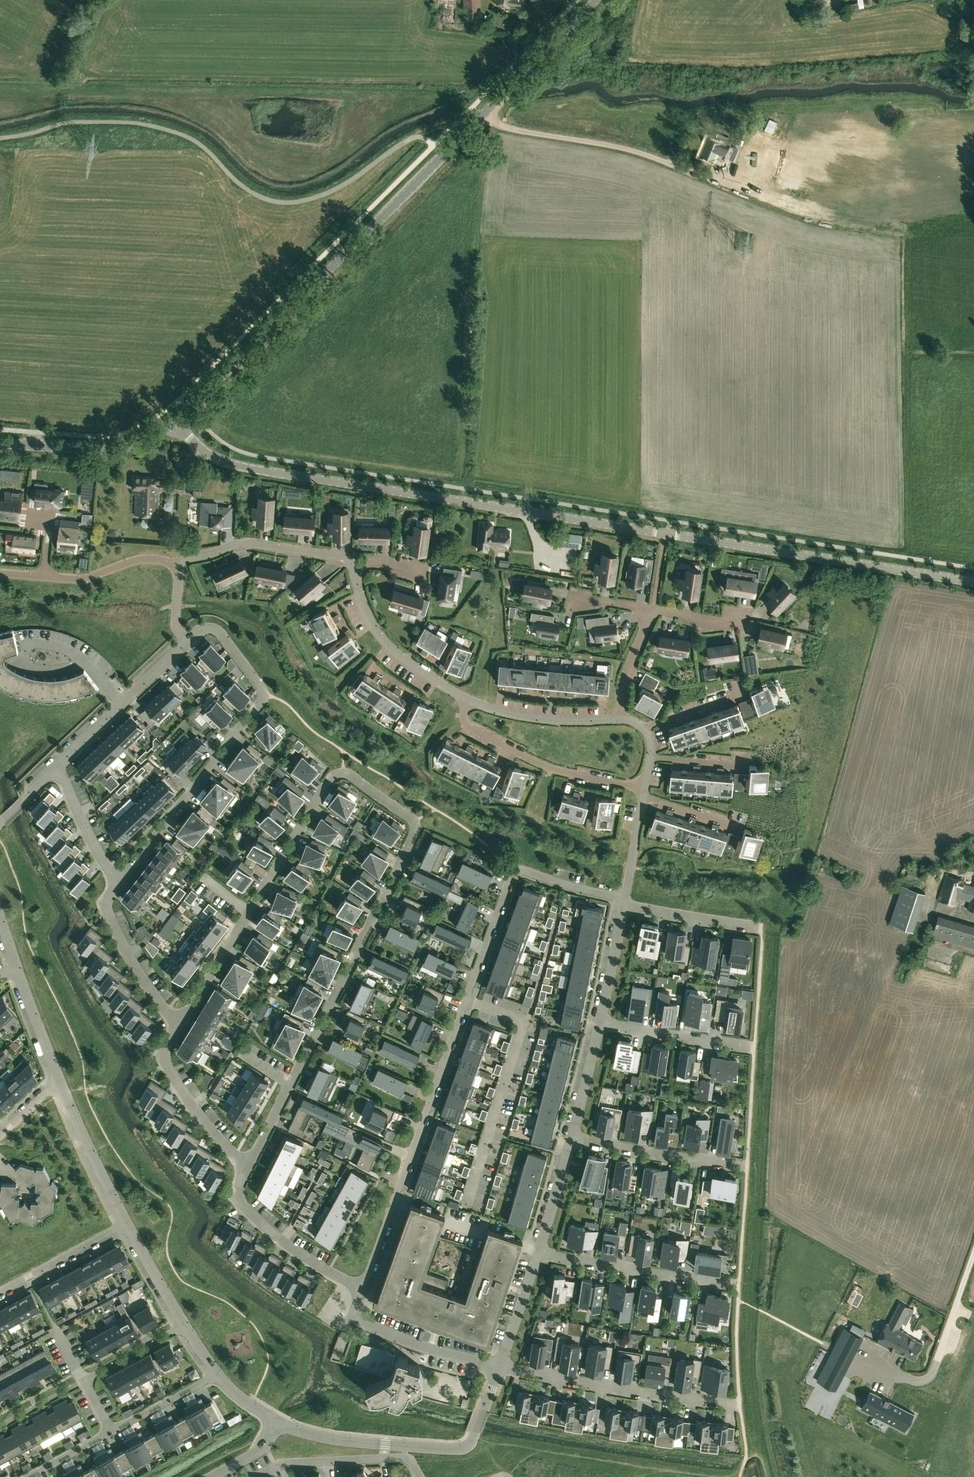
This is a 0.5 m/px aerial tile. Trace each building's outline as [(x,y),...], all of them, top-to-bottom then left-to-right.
[(456,0),(438,0),(438,2),(437,23),(455,24),(456,2),(456,0)] [(463,7),(467,7),(468,20),(478,19),(477,7),(481,7),(480,0),(463,0),(463,7)] [(717,143),(717,142),(707,138),(701,154),(714,160),(717,151),(725,154),(728,148),(717,143)] [(790,190),(800,195),(807,180),(797,175),(790,190)] [(12,467),(13,460),(3,459),(2,466),(12,467)] [(159,489),(174,491),(184,492),(184,484),(159,481),(159,478),(133,476),(132,488),(136,488),(135,514),(158,516),(159,489)] [(83,477),(81,490),(92,491),(94,478),(83,477)] [(48,484),(35,482),(35,488),(37,488),(37,491),(36,498),(43,499),(42,503),(62,505),(64,490),(47,488),(48,484)] [(20,520),(23,492),(11,489),(10,500),(4,499),(2,518),(20,520)] [(258,521),(272,522),(274,498),(260,497),(259,507),(254,507),(253,514),(259,514),(258,521)] [(202,502),(200,524),(230,526),(232,507),(217,506),(217,503),(202,502)] [(335,522),(329,522),(329,529),(335,529),(335,536),(349,536),(349,511),(335,511),(335,522)] [(287,515),(285,529),(288,529),(287,532),(296,532),(296,529),(313,531),(314,517),(314,513),(300,512),(300,516),(287,515)] [(79,521),(65,519),(64,526),(61,526),(58,549),(76,551),(79,521)] [(487,550),(488,546),(508,547),(510,530),(492,529),(493,524),(481,523),(479,545),(478,549),(487,550)] [(429,527),(416,525),(414,535),(409,534),(408,541),(413,542),(412,549),(426,551),(429,527)] [(266,536),(275,536),(275,526),(267,526),(266,536)] [(388,526),(361,526),(361,540),(363,540),(363,542),(371,543),(371,540),(388,540),(388,526)] [(550,543),(580,547),(581,535),(552,532),(550,543)] [(34,554),(36,542),(28,542),(29,535),(6,533),(6,541),(13,542),(13,548),(20,549),(19,552),(34,554)] [(177,535),(176,543),(186,543),(186,536),(177,535)] [(341,550),(353,550),(353,541),(341,541),(341,550)] [(601,571),(600,578),(613,580),(617,556),(604,554),(602,564),(597,563),(596,570),(601,571)] [(649,581),(653,558),(645,557),(644,566),(630,563),(629,570),(627,570),(626,576),(628,577),(627,583),(642,585),(643,580),(649,581)] [(218,569),(216,570),(222,582),(228,579),(231,585),(243,579),(241,574),(247,571),(241,558),(226,565),(224,563),(217,566),(218,569)] [(259,564),(256,577),(282,583),(286,587),(294,580),(295,574),(285,572),(285,570),(269,566),(270,563),(262,562),(261,564),(259,564)] [(759,570),(758,577),(766,579),(768,564),(752,562),(751,569),(759,570)] [(439,588),(438,597),(452,599),(455,582),(460,583),(462,570),(450,568),(449,575),(441,573),(440,583),(439,588)] [(681,578),(680,585),(685,586),(684,593),(697,595),(702,571),(688,569),(686,579),(681,578)] [(315,572),(297,588),(306,599),(314,592),(317,596),(322,591),(319,587),(324,583),(315,572)] [(729,576),(726,590),(729,590),(728,593),(736,595),(737,592),(753,594),(755,581),(729,576)] [(551,587),(527,583),(524,597),(535,598),(534,604),(541,605),(542,599),(549,600),(551,587)] [(772,595),(767,601),(777,610),(794,592),(784,583),(777,590),(773,587),(768,592),(772,595)] [(404,606),(403,611),(417,615),(422,597),(406,592),(407,590),(399,587),(398,590),(396,589),(392,603),(404,606)] [(422,605),(420,612),(426,614),(428,607),(422,605)] [(327,609),(313,617),(319,628),(338,617),(337,614),(332,617),(327,609)] [(556,638),(559,622),(553,621),(554,615),(532,612),(530,619),(539,620),(537,635),(543,636),(542,638),(549,639),(550,637),(556,638)] [(338,617),(319,628),(325,639),(340,631),(335,623),(340,620),(338,617)] [(609,617),(586,620),(587,627),(595,626),(597,640),(617,638),(615,623),(609,623),(609,617)] [(786,633),(762,627),(758,640),(769,643),(767,648),(774,650),(775,645),(782,646),(786,633)] [(425,628),(416,642),(424,647),(420,652),(423,654),(435,635),(425,628)] [(0,633),(0,634),(8,655),(18,652),(13,629),(0,633)] [(347,634),(338,641),(348,654),(358,647),(349,636),(352,634),(348,629),(345,631),(347,634)] [(472,650),(454,642),(459,632),(453,630),(447,643),(452,645),(449,653),(464,660),(467,662),(472,650)] [(446,641),(435,635),(423,654),(426,656),(429,651),(437,655),(446,641)] [(661,635),(659,649),(666,650),(665,654),(673,655),(673,651),(686,653),(688,639),(686,639),(686,636),(678,635),(678,638),(661,635)] [(327,641),(324,643),(331,652),(338,662),(348,654),(338,641),(331,646),(327,641)] [(708,646),(710,660),(723,658),(724,662),(738,660),(735,642),(719,645),(718,642),(710,643),(711,646),(708,646)] [(215,668),(225,659),(211,644),(204,650),(205,651),(202,654),(203,656),(199,660),(207,670),(212,665),(215,668)] [(748,655),(751,673),(758,672),(756,653),(748,655)] [(440,663),(439,666),(445,669),(446,666),(459,672),(464,660),(449,654),(444,664),(440,663)] [(206,676),(192,662),(185,668),(186,669),(183,672),(185,674),(180,678),(189,687),(193,683),(196,685),(206,676)] [(16,670),(7,664),(0,673),(0,687),(5,690),(16,670)] [(513,668),(500,666),(498,686),(505,686),(506,684),(511,684),(513,668)] [(522,691),(525,669),(525,667),(513,666),(513,668),(511,684),(520,685),(519,691),(522,691)] [(546,693),(548,671),(549,667),(537,666),(536,670),(535,686),(544,687),(543,693),(546,693)] [(700,667),(702,679),(708,678),(706,666),(700,667)] [(536,670),(525,669),(522,691),(526,692),(526,685),(535,686),(536,670)] [(17,696),(25,674),(16,670),(5,690),(17,696)] [(84,670),(76,674),(84,695),(98,689),(99,688),(84,670)] [(560,672),(548,671),(546,693),(549,694),(550,688),(559,689),(560,672)] [(572,673),(560,672),(559,689),(567,689),(567,695),(570,696),(572,673)] [(594,698),(596,676),(596,673),(584,672),(584,675),(583,691),(591,692),(591,698),(594,698)] [(584,675),(572,673),(570,696),(573,696),(574,690),(583,691),(584,675)] [(30,699),(35,677),(25,674),(17,696),(30,699)] [(76,674),(66,677),(71,699),(84,695),(76,674)] [(365,674),(356,688),(366,695),(379,676),(376,674),(373,679),(365,674)] [(379,676),(366,695),(376,701),(386,687),(378,682),(382,678),(379,676)] [(608,677),(596,676),(594,698),(597,698),(598,692),(607,693),(608,677)] [(44,701),(46,678),(45,678),(35,677),(30,699),(44,701)] [(66,677),(56,678),(58,701),(71,699),(66,677)] [(655,677),(650,685),(655,688),(659,679),(655,677)] [(46,678),(44,701),(58,701),(56,678),(46,678)] [(175,681),(170,686),(166,690),(165,688),(158,695),(170,708),(181,697),(179,695),(184,690),(175,681)] [(228,694),(223,699),(228,703),(232,708),(237,703),(239,705),(242,702),(243,703),(249,696),(234,682),(225,692),(228,694)] [(386,687),(376,701),(386,708),(399,689),(396,687),(393,692),(386,687)] [(654,712),(663,695),(654,690),(653,692),(643,687),(639,693),(642,694),(639,699),(650,705),(648,709),(654,712)] [(751,701),(755,711),(773,705),(769,696),(766,697),(763,687),(757,690),(756,687),(750,690),(753,700),(751,701)] [(399,689),(386,708),(397,715),(406,701),(398,696),(402,691),(399,689)] [(159,719),(170,708),(158,695),(150,702),(151,703),(147,707),(141,713),(152,725),(158,718),(159,719)] [(413,696),(412,699),(415,700),(410,711),(425,718),(430,707),(420,702),(418,701),(419,699),(413,696)] [(207,710),(203,715),(210,722),(215,726),(219,722),(221,723),(224,720),(225,721),(231,715),(215,699),(206,709),(207,710)] [(727,702),(724,703),(732,725),(743,721),(738,705),(729,708),(727,702)] [(723,710),(715,713),(720,729),(732,725),(724,703),(721,704),(723,710)] [(752,709),(742,712),(744,717),(754,714),(752,709)] [(704,710),(701,711),(709,733),(720,729),(715,713),(706,716),(704,710)] [(401,716),(399,720),(419,730),(425,718),(410,711),(406,719),(401,716)] [(700,718),(692,721),(698,737),(709,733),(701,711),(698,712),(700,718)] [(131,716),(122,724),(136,739),(144,730),(142,728),(131,716)] [(276,724),(269,716),(262,722),(261,722),(263,724),(257,730),(259,732),(254,737),(264,747),(280,733),(274,727),(278,723),(277,723),(276,724)] [(682,718),(679,719),(686,740),(698,737),(692,721),(684,723),(682,718)] [(678,726),(669,728),(674,745),(686,740),(679,719),(676,720),(678,726)] [(136,739),(122,724),(113,732),(127,747),(134,740),(136,739)] [(153,732),(157,736),(162,732),(158,727),(153,732)] [(127,747),(113,732),(105,741),(118,755),(119,755),(117,753),(125,745),(127,747)] [(658,737),(661,745),(671,742),(667,733),(658,737)] [(190,738),(179,749),(192,762),(199,755),(197,754),(202,749),(206,745),(197,736),(192,740),(190,738)] [(447,738),(439,755),(450,761),(457,746),(453,743),(454,741),(447,738)] [(118,755),(105,741),(96,749),(110,764),(118,755)] [(250,743),(246,748),(243,746),(236,756),(253,769),(251,767),(262,753),(250,743)] [(465,750),(457,746),(450,761),(461,766),(471,746),(468,745),(465,750)] [(474,748),(471,746),(461,766),(471,772),(479,757),(471,753),(474,748)] [(110,764),(96,749),(87,757),(99,770),(108,762),(110,764)] [(171,763),(166,768),(175,777),(179,772),(184,768),(185,769),(192,762),(179,749),(168,760),(171,763)] [(146,757),(150,754),(147,751),(146,750),(142,754),(146,758),(146,757)] [(266,754),(262,759),(269,765),(274,759),(266,754)] [(487,761),(479,757),(471,772),(482,777),(492,757),(489,755),(487,761)] [(253,769),(236,756),(228,766),(231,768),(227,773),(241,784),(253,769)] [(308,779),(314,773),(316,775),(316,774),(315,774),(321,766),(313,760),(314,759),(313,758),(310,762),(303,756),(294,768),(295,769),(291,774),(302,782),(306,777),(308,779)] [(99,770),(87,757),(78,766),(91,779),(99,770)] [(492,757),(482,777),(493,783),(501,768),(493,763),(495,758),(492,757)] [(507,762),(506,765),(510,766),(506,777),(522,783),(526,771),(513,766),(514,764),(507,762)] [(693,771),(684,770),(683,787),(695,788),(697,765),(694,765),(693,771)] [(700,766),(697,765),(695,788),(707,789),(708,772),(700,772),(700,766)] [(749,776),(747,776),(746,787),(765,788),(765,778),(762,778),(763,768),(756,768),(757,766),(750,765),(749,776)] [(679,767),(672,766),(670,786),(683,787),(684,770),(679,770),(679,767)] [(708,772),(707,789),(719,790),(721,767),(717,767),(717,773),(708,772)] [(724,768),(721,767),(719,790),(731,791),(733,774),(724,774),(724,768)] [(741,773),(735,772),(733,788),(743,789),(744,784),(740,783),(741,773)] [(288,786),(279,797),(294,809),(303,797),(300,795),(305,790),(286,775),(282,781),(288,786)] [(210,790),(225,801),(236,786),(224,777),(220,782),(217,780),(210,790)] [(497,784),(496,787),(517,795),(522,783),(506,777),(503,786),(497,784)] [(152,785),(166,800),(175,791),(163,778),(154,787),(152,785)] [(119,783),(117,780),(116,779),(111,783),(115,787),(119,783)] [(115,787),(111,783),(110,781),(105,785),(108,788),(111,791),(115,787)] [(166,800),(152,785),(143,793),(157,808),(166,800)] [(349,823),(353,816),(347,812),(355,801),(347,795),(349,791),(348,792),(339,786),(334,794),(333,793),(333,794),(335,796),(331,803),(334,804),(330,810),(349,823)] [(225,801),(210,790),(202,799),(204,802),(200,807),(215,818),(213,816),(225,801)] [(44,823),(57,809),(50,803),(56,797),(50,791),(31,811),(44,823)] [(564,794),(559,810),(571,813),(578,792),(574,791),(573,796),(564,794)] [(578,792),(571,813),(583,817),(588,801),(579,798),(581,793),(578,792)] [(157,808),(143,793),(145,795),(137,803),(135,801),(149,816),(157,808)] [(599,795),(593,794),(593,797),(596,798),(595,808),(611,810),(613,800),(601,798),(599,798),(599,795)] [(149,816),(135,801),(126,810),(140,824),(149,816)] [(270,810),(261,822),(276,834),(285,822),(282,820),(286,815),(276,806),(271,811),(270,810)] [(215,818),(200,807),(196,812),(194,810),(186,820),(203,833),(215,818)] [(53,840),(65,826),(59,821),(65,814),(58,808),(57,810),(57,809),(44,823),(45,823),(40,829),(53,840)] [(587,817),(586,821),(609,824),(611,810),(595,808),(593,818),(587,817)] [(657,811),(652,827),(664,830),(670,809),(667,808),(665,814),(660,812),(657,811)] [(670,809),(664,830),(675,834),(680,818),(672,816),(674,810),(670,809)] [(140,824),(126,810),(117,818),(131,833),(140,824)] [(348,827),(328,814),(325,819),(322,817),(314,830),(331,841),(338,830),(344,833),(348,827)] [(680,818),(675,834),(686,838),(693,816),(690,815),(688,821),(680,818)] [(693,816),(686,838),(698,842),(703,826),(695,823),(696,817),(693,816)] [(131,833),(117,818),(108,826),(122,841),(131,833)] [(391,842),(396,835),(398,836),(397,835),(403,828),(394,822),(395,821),(394,820),(391,824),(384,819),(376,831),(375,830),(370,836),(384,845),(388,840),(391,842)] [(181,832),(177,837),(189,847),(201,832),(203,833),(186,820),(178,830),(181,832)] [(711,828),(703,826),(698,842),(709,845),(716,824),(713,823),(711,828)] [(716,824),(709,845),(721,849),(726,833),(717,831),(719,825),(716,824)] [(61,858),(73,844),(67,838),(73,831),(67,826),(66,827),(65,826),(53,840),(53,841),(48,846),(61,858)] [(739,838),(736,849),(754,855),(757,845),(753,844),(756,835),(750,833),(751,830),(745,828),(741,839),(739,838)] [(250,834),(257,838),(260,834),(252,830),(250,834)] [(265,836),(267,838),(271,834),(266,830),(262,834),(265,836)] [(355,837),(365,843),(368,838),(359,832),(355,837)] [(255,839),(249,853),(265,861),(272,848),(270,847),(273,841),(260,834),(257,840),(255,839)] [(450,845),(435,838),(432,837),(420,863),(438,871),(450,845)] [(176,839),(172,844),(169,841),(161,851),(176,863),(188,848),(176,839)] [(302,857),(319,865),(325,851),(323,850),(326,844),(313,839),(310,845),(307,844),(302,857)] [(69,875),(82,861),(75,855),(81,849),(75,843),(74,844),(73,844),(61,858),(57,863),(69,875)] [(363,861),(379,872),(387,860),(384,858),(388,852),(376,845),(373,850),(371,849),(363,861)] [(178,865),(176,863),(161,851),(154,860),(169,872),(174,865),(176,867),(178,865)] [(169,872),(154,860),(146,870),(161,882),(166,875),(169,877),(171,874),(169,872)] [(237,864),(228,876),(243,888),(252,876),(249,874),(253,869),(243,860),(238,865),(237,864)] [(91,879),(84,873),(90,866),(83,861),(82,861),(69,875),(70,875),(65,881),(78,893),(91,879)] [(300,861),(296,866),(293,864),(285,877),(301,887),(309,875),(308,874),(311,868),(300,861)] [(475,879),(487,885),(492,874),(463,861),(456,875),(473,883),(475,879)] [(416,868),(409,881),(410,881),(412,878),(435,889),(433,892),(444,897),(451,884),(416,868)] [(351,885),(367,896),(375,884),(372,882),(376,877),(364,869),(361,874),(359,873),(351,885)] [(164,884),(161,882),(146,870),(139,879),(156,893),(161,886),(164,884)] [(185,880),(191,885),(196,878),(190,873),(185,880)] [(973,886),(963,883),(964,880),(946,874),(939,900),(957,905),(959,897),(970,901),(968,908),(973,910),(973,885),(973,886)] [(156,893),(139,879),(132,889),(146,900),(152,894),(154,896),(156,893)] [(450,889),(458,893),(460,889),(457,882),(454,881),(450,889)] [(902,885),(890,923),(913,931),(925,893),(902,885)] [(176,892),(182,897),(186,891),(180,886),(176,892)] [(297,891),(284,886),(282,892),(279,891),(273,905),(291,912),(296,898),(295,897),(297,891)] [(544,893),(538,892),(539,890),(533,887),(532,889),(524,886),(520,896),(540,904),(544,893)] [(149,902),(146,900),(132,889),(124,899),(130,904),(128,906),(137,912),(144,903),(147,905),(149,902)] [(184,899),(191,903),(198,894),(191,889),(184,899)] [(337,908),(353,919),(361,907),(358,905),(362,899),(350,891),(347,897),(345,896),(337,908)] [(182,897),(176,892),(171,897),(178,902),(182,897)] [(405,895),(400,906),(404,908),(401,916),(415,923),(424,904),(405,895)] [(517,904),(516,908),(536,915),(540,904),(520,896),(519,899),(518,898),(516,904),(517,904)] [(453,922),(467,929),(479,903),(465,897),(453,922)] [(582,904),(580,915),(601,919),(603,909),(594,907),(595,905),(588,903),(588,905),(582,904)] [(160,911),(166,916),(169,912),(163,907),(160,911)] [(272,934),(281,922),(279,921),(283,916),(271,908),(267,914),(265,912),(257,924),(272,934)] [(513,916),(512,919),(528,925),(531,915),(535,917),(536,915),(516,908),(515,910),(514,910),(512,915),(513,916)] [(36,917),(41,914),(38,909),(33,912),(36,917)] [(201,920),(218,934),(226,924),(223,921),(227,916),(217,909),(213,914),(211,912),(204,922),(201,920)] [(166,916),(160,911),(156,914),(163,920),(166,916)] [(580,915),(578,927),(599,931),(601,919),(580,915)] [(939,915),(933,935),(973,947),(973,925),(939,915)] [(177,923),(170,918),(166,923),(173,928),(177,923)] [(329,937),(346,944),(352,931),(349,929),(351,923),(338,918),(336,924),(334,923),(329,937)] [(509,927),(508,931),(528,938),(531,927),(528,926),(528,925),(512,919),(511,922),(510,921),(508,927),(509,927)] [(199,923),(202,924),(196,931),(194,929),(194,930),(211,943),(218,934),(201,920),(199,923)] [(465,951),(472,937),(437,921),(430,935),(441,940),(443,936),(466,947),(465,951)] [(638,954),(657,957),(660,940),(656,939),(656,938),(655,938),(656,935),(655,935),(657,925),(658,926),(658,925),(642,922),(640,931),(639,933),(640,933),(638,946),(639,947),(638,954)] [(420,937),(391,924),(390,923),(385,934),(414,948),(420,937)] [(77,944),(92,956),(100,946),(106,938),(91,926),(77,944)] [(529,938),(537,940),(540,928),(532,926),(529,938)] [(168,931),(162,927),(158,932),(164,936),(168,931)] [(581,930),(579,939),(596,943),(599,931),(578,927),(577,929),(581,930)] [(187,939),(204,952),(211,943),(194,930),(192,932),(187,939)] [(669,930),(665,953),(679,955),(678,962),(687,964),(690,946),(684,945),(686,933),(669,930)] [(140,943),(134,931),(129,934),(134,946),(140,943)] [(505,938),(504,942),(523,949),(528,938),(508,931),(507,933),(506,932),(504,938),(505,938)] [(246,949),(244,953),(260,963),(263,958),(263,957),(270,946),(269,945),(272,939),(260,932),(257,938),(254,936),(246,949)] [(151,938),(146,934),(142,939),(147,943),(151,938)] [(703,935),(701,947),(694,946),(692,961),(714,964),(718,938),(703,935)] [(737,939),(733,938),(731,954),(723,953),(720,976),(729,977),(731,964),(747,967),(751,940),(737,937),(737,939)] [(182,950),(196,962),(204,952),(187,939),(184,941),(187,943),(182,950)] [(575,940),(573,951),(594,955),(596,943),(579,939),(579,941),(575,940)] [(312,959),(316,961),(333,970),(339,958),(336,957),(339,951),(320,942),(312,959)] [(501,950),(499,954),(519,961),(523,949),(504,942),(503,944),(501,944),(500,949),(501,950)] [(86,963),(100,974),(109,963),(114,957),(100,946),(92,956),(86,963)] [(174,960),(189,971),(196,962),(182,950),(179,948),(177,951),(181,954),(176,961),(174,959),(174,960)] [(424,961),(453,974),(453,975),(458,964),(429,950),(422,964),(423,965),(424,961)] [(573,951),(570,963),(591,967),(594,955),(573,951)] [(374,954),(369,963),(368,967),(403,983),(409,970),(374,954)] [(497,961),(495,965),(515,972),(519,961),(499,954),(499,955),(497,955),(496,960),(497,961)] [(229,970),(248,981),(257,965),(242,955),(239,961),(236,959),(229,970)] [(189,971),(174,960),(172,958),(170,960),(172,962),(165,972),(174,978),(175,976),(181,981),(189,971)] [(540,969),(541,964),(540,964),(538,963),(538,961),(534,959),(533,963),(535,964),(534,967),(540,969)] [(316,961),(308,978),(322,985),(325,979),(328,981),(333,970),(316,961)] [(95,981),(110,992),(119,980),(124,974),(109,963),(100,974),(95,981)] [(570,963),(568,974),(589,979),(591,967),(570,963)] [(493,972),(491,977),(511,984),(515,972),(495,965),(495,967),(493,966),(491,972),(493,972)] [(226,982),(222,988),(238,997),(248,981),(229,970),(223,981),(226,982)] [(568,974),(566,986),(586,991),(589,979),(568,974)] [(487,989),(507,996),(511,984),(491,977),(489,982),(488,981),(486,987),(487,987),(487,989)] [(308,978),(299,995),(316,1004),(322,993),(319,991),(322,985),(308,978)] [(105,997),(120,1008),(130,995),(134,991),(119,980),(110,992),(105,997)] [(362,980),(350,1006),(364,1013),(376,987),(362,980)] [(446,988),(453,990),(455,984),(449,981),(446,988)] [(418,1003),(432,1010),(435,1002),(440,1004),(446,993),(426,984),(424,983),(419,994),(421,995),(418,1003)] [(625,1016),(643,1019),(644,1014),(648,1014),(652,988),(634,985),(633,985),(631,996),(636,996),(635,1005),(627,1004),(625,1016)] [(563,998),(584,1003),(586,991),(566,986),(565,987),(569,988),(567,999),(563,998)] [(211,999),(225,1008),(226,1009),(229,1010),(231,1008),(228,1006),(233,998),(217,989),(211,999)] [(656,1015),(663,1016),(662,1020),(674,1022),(675,1014),(678,1014),(680,1003),(668,1002),(669,992),(660,990),(656,1015)] [(701,1001),(702,994),(689,992),(685,1019),(692,1020),(691,1027),(707,1029),(711,1003),(701,1001)] [(316,1004),(299,995),(295,993),(286,1010),(305,1019),(308,1014),(310,1015),(316,1004)] [(0,1022),(2,1020),(5,1023),(14,1014),(5,1005),(7,1003),(3,995),(0,997),(0,1022)] [(116,1013),(131,1024),(142,1011),(145,1007),(130,995),(120,1008),(116,1013)] [(563,998),(561,1010),(581,1014),(584,1003),(563,998)] [(225,1008),(211,999),(205,1010),(219,1018),(223,1021),(225,1018),(221,1015),(225,1008)] [(728,1001),(718,999),(715,1017),(725,1018),(723,1028),(739,1030),(740,1022),(742,1022),(743,1014),(741,1014),(742,1007),(728,1005),(728,1001)] [(367,1018),(348,1009),(343,1020),(348,1022),(344,1030),(358,1037),(367,1018)] [(406,1009),(402,1015),(408,1018),(411,1012),(406,1009)] [(219,1018),(205,1010),(198,1020),(212,1028),(217,1031),(218,1028),(214,1025),(219,1018)] [(252,1010),(248,1015),(254,1019),(257,1013),(252,1010)] [(561,1010),(558,1023),(579,1027),(579,1026),(581,1026),(582,1020),(580,1020),(581,1014),(561,1010)] [(128,1028),(142,1040),(156,1022),(142,1011),(131,1024),(128,1028)] [(290,1014),(281,1031),(298,1040),(304,1029),(301,1027),(304,1021),(290,1014)] [(407,1041),(421,1048),(433,1022),(419,1015),(407,1041)] [(241,1018),(238,1024),(243,1027),(246,1022),(241,1018)] [(212,1028),(198,1020),(192,1030),(208,1039),(210,1041),(212,1038),(208,1035),(212,1028)] [(473,1029),(471,1034),(491,1041),(495,1029),(475,1022),(475,1023),(473,1023),(471,1028),(473,1029)] [(208,1039),(192,1030),(186,1040),(201,1050),(204,1051),(206,1049),(203,1047),(208,1039)] [(270,1047),(287,1056),(289,1050),(292,1051),(298,1040),(281,1031),(279,1030),(270,1047)] [(469,1040),(467,1045),(483,1051),(487,1040),(491,1041),(471,1034),(469,1034),(467,1039),(469,1040)] [(559,1035),(556,1047),(573,1051),(576,1039),(559,1035)] [(328,1048),(357,1061),(362,1051),(333,1037),(328,1048)] [(413,1067),(420,1054),(385,1037),(379,1051),(381,1048),(414,1063),(413,1067)] [(631,1040),(631,1041),(618,1038),(617,1039),(619,1039),(618,1044),(617,1043),(615,1051),(616,1051),(614,1063),(615,1064),(615,1062),(621,1063),(620,1064),(624,1065),(624,1064),(629,1065),(629,1069),(637,1070),(640,1051),(633,1049),(632,1048),(632,1049),(630,1049),(631,1040)] [(230,1039),(226,1046),(232,1049),(236,1042),(230,1039)] [(179,1051),(193,1059),(198,1062),(200,1059),(195,1056),(199,1049),(201,1050),(186,1040),(179,1051)] [(650,1070),(650,1068),(664,1070),(667,1047),(662,1046),(663,1044),(655,1043),(655,1045),(653,1045),(651,1059),(644,1058),(642,1069),(650,1070)] [(465,1051),(463,1056),(479,1062),(483,1051),(467,1045),(467,1046),(465,1045),(463,1051),(465,1051)] [(556,1047),(553,1058),(570,1063),(573,1051),(556,1047)] [(224,1049),(221,1054),(227,1058),(230,1052),(224,1049)] [(695,1051),(681,1049),(678,1071),(691,1073),(690,1078),(697,1080),(700,1063),(695,1062),(693,1060),(695,1051)] [(461,1062),(459,1067),(475,1073),(479,1062),(463,1056),(463,1057),(461,1057),(459,1062),(461,1062)] [(724,1058),(712,1056),(711,1067),(713,1067),(712,1077),(731,1080),(732,1078),(737,1079),(737,1067),(736,1067),(737,1060),(730,1059),(730,1057),(724,1056),(724,1058)] [(553,1058),(550,1070),(567,1074),(570,1063),(553,1058)] [(25,1066),(16,1074),(28,1088),(30,1086),(37,1079),(31,1072),(33,1070),(30,1062),(25,1066)] [(307,1092),(321,1098),(333,1072),(319,1066),(307,1092)] [(402,1091),(407,1080),(378,1067),(376,1066),(373,1071),(376,1072),(372,1081),(384,1087),(386,1083),(402,1091)] [(457,1074),(455,1079),(475,1086),(475,1085),(471,1084),(475,1073),(459,1067),(459,1068),(457,1068),(455,1073),(457,1074)] [(550,1070),(548,1082),(564,1086),(567,1074),(550,1070)] [(4,1080),(7,1083),(19,1096),(26,1089),(28,1088),(16,1074),(14,1071),(4,1080)] [(272,1089),(257,1078),(251,1086),(266,1097),(272,1089)] [(453,1085),(451,1090),(471,1097),(475,1086),(455,1079),(454,1080),(453,1079),(451,1085),(453,1085)] [(700,1079),(697,1098),(707,1099),(710,1080),(700,1079)] [(139,1099),(155,1109),(162,1098),(167,1090),(151,1080),(139,1099)] [(548,1082),(545,1093),(561,1097),(564,1086),(548,1082)] [(0,1089),(0,1092),(11,1104),(19,1096),(7,1083),(0,1089)] [(266,1097),(251,1086),(245,1094),(260,1105),(266,1097)] [(449,1096),(447,1101),(467,1108),(463,1107),(467,1096),(471,1098),(471,1097),(451,1090),(450,1091),(449,1090),(447,1096),(449,1096)] [(403,1091),(402,1097),(411,1101),(414,1095),(403,1091)] [(2,1112),(11,1104),(0,1092),(0,1111),(2,1112)] [(545,1093),(542,1105),(558,1109),(561,1097),(545,1093)] [(260,1105),(245,1094),(239,1102),(254,1113),(260,1105)] [(304,1096),(300,1105),(309,1109),(309,1110),(320,1115),(324,1106),(304,1096)] [(150,1117),(166,1126),(174,1114),(178,1107),(162,1098),(155,1109),(150,1117)] [(381,1127),(385,1119),(390,1121),(395,1110),(376,1101),(367,1120),(381,1127)] [(463,1120),(467,1108),(447,1101),(445,1106),(444,1106),(442,1111),(443,1112),(443,1113),(463,1120)] [(254,1113),(239,1102),(234,1110),(248,1121),(254,1113)] [(301,1127),(309,1110),(309,1109),(300,1105),(288,1129),(301,1135),(305,1128),(301,1127)] [(542,1105),(539,1116),(555,1121),(558,1109),(542,1105)] [(344,1114),(324,1106),(320,1115),(328,1119),(323,1130),(324,1130),(325,1126),(347,1136),(351,1127),(340,1122),(344,1114)] [(638,1136),(639,1129),(649,1131),(652,1110),(641,1108),(641,1110),(629,1108),(625,1134),(638,1136)] [(248,1121),(234,1110),(228,1118),(243,1129),(248,1121)] [(615,1111),(614,1115),(601,1113),(597,1131),(611,1134),(612,1124),(619,1125),(621,1112),(615,1111)] [(657,1125),(654,1142),(671,1144),(673,1132),(669,1131),(670,1123),(676,1124),(677,1114),(666,1112),(664,1126),(657,1125)] [(162,1133),(177,1143),(186,1130),(189,1124),(174,1114),(166,1126),(162,1133)] [(539,1116),(536,1128),(552,1132),(555,1121),(539,1116)] [(732,1129),(734,1118),(719,1116),(717,1127),(720,1127),(719,1134),(716,1134),(715,1142),(720,1143),(718,1150),(729,1152),(729,1149),(737,1150),(732,1129)] [(699,1133),(706,1134),(709,1119),(697,1117),(696,1123),(688,1122),(685,1136),(683,1136),(682,1144),(690,1146),(690,1144),(697,1145),(699,1133)] [(437,1130),(435,1134),(451,1140),(455,1128),(439,1123),(439,1124),(437,1124),(435,1129),(437,1130)] [(351,1127),(347,1136),(369,1146),(366,1153),(362,1152),(356,1164),(369,1170),(382,1141),(351,1127)] [(536,1128),(533,1140),(549,1144),(550,1143),(552,1143),(553,1138),(551,1137),(552,1132),(536,1128)] [(388,1129),(384,1137),(392,1141),(396,1133),(388,1129)] [(174,1149),(189,1158),(198,1144),(201,1139),(186,1130),(177,1143),(174,1149)] [(433,1141),(431,1146),(447,1152),(451,1140),(435,1134),(435,1135),(433,1135),(431,1140),(433,1141)] [(286,1135),(281,1144),(299,1153),(303,1143),(286,1135)] [(342,1148),(348,1151),(350,1152),(353,1144),(346,1140),(342,1148)] [(186,1164),(202,1173),(211,1158),(214,1154),(198,1144),(189,1158),(186,1164)] [(281,1144),(277,1154),(294,1163),(299,1153),(281,1144)] [(342,1148),(337,1146),(334,1151),(345,1156),(348,1151),(342,1148)] [(429,1152),(427,1157),(443,1163),(447,1152),(431,1146),(431,1147),(429,1146),(427,1152),(429,1152)] [(530,1151),(526,1163),(543,1168),(546,1156),(530,1151)] [(277,1154),(276,1155),(271,1165),(289,1173),(293,1175),(298,1165),(294,1163),(277,1154)] [(595,1190),(594,1190),(594,1191),(604,1192),(608,1166),(601,1164),(603,1158),(589,1154),(583,1174),(582,1173),(579,1181),(581,1181),(581,1182),(585,1183),(585,1184),(586,1185),(587,1184),(596,1187),(595,1190)] [(425,1163),(423,1168),(443,1175),(439,1174),(443,1163),(427,1157),(427,1158),(425,1158),(423,1163),(425,1163)] [(199,1177),(215,1187),(226,1168),(211,1158),(202,1173),(199,1177)] [(627,1163),(627,1161),(617,1160),(614,1182),(623,1184),(622,1189),(634,1191),(636,1179),(629,1178),(631,1164),(627,1163)] [(36,1181),(36,1169),(33,1166),(21,1163),(16,1168),(31,1184),(33,1181),(36,1181)] [(526,1163),(523,1174),(540,1179),(543,1168),(526,1163)] [(271,1165),(266,1174),(284,1183),(289,1173),(271,1165)] [(41,1190),(50,1182),(50,1181),(50,1178),(44,1167),(37,1166),(36,1169),(36,1181),(36,1188),(40,1188),(41,1190)] [(664,1196),(666,1177),(660,1176),(661,1169),(645,1166),(642,1189),(654,1191),(654,1194),(664,1196)] [(421,1175),(419,1179),(439,1187),(443,1175),(423,1168),(422,1169),(421,1169),(419,1174),(421,1175)] [(692,1189),(689,1188),(691,1178),(680,1177),(681,1170),(673,1168),(670,1185),(672,1185),(670,1197),(678,1198),(678,1197),(688,1199),(688,1196),(691,1197),(692,1189)] [(352,1169),(346,1178),(363,1187),(368,1178),(352,1169)] [(266,1174),(266,1175),(262,1184),(279,1193),(284,1183),(266,1174)] [(520,1186),(536,1191),(540,1179),(523,1174),(520,1186)] [(703,1180),(701,1194),(711,1195),(712,1192),(724,1194),(723,1197),(735,1198),(737,1184),(735,1184),(736,1178),(713,1175),(712,1181),(703,1180)] [(358,1197),(363,1188),(363,1187),(346,1178),(341,1188),(358,1197)] [(435,1198),(439,1187),(419,1179),(417,1184),(416,1184),(414,1189),(415,1190),(415,1191),(435,1198)] [(52,1180),(50,1182),(41,1190),(36,1195),(39,1198),(39,1201),(54,1201),(54,1198),(57,1186),(52,1180)] [(287,1192),(291,1183),(285,1181),(281,1190),(287,1192)] [(2,1182),(2,1187),(0,1192),(0,1201),(2,1204),(13,1194),(18,1189),(16,1187),(17,1183),(2,1182)] [(262,1184),(257,1192),(272,1206),(279,1193),(262,1184)] [(337,1185),(331,1195),(331,1196),(335,1198),(352,1207),(358,1197),(341,1188),(337,1185)] [(536,1191),(520,1186),(516,1197),(533,1202),(536,1191)] [(13,1194),(2,1204),(5,1207),(11,1218),(19,1218),(19,1216),(19,1204),(19,1196),(16,1196),(13,1194)] [(516,1197),(513,1209),(530,1214),(533,1202),(516,1197)] [(347,1216),(352,1207),(335,1198),(331,1206),(347,1216)] [(450,1199),(448,1205),(457,1208),(459,1203),(450,1199)] [(22,1203),(19,1204),(19,1216),(20,1216),(22,1218),(34,1222),(39,1217),(38,1215),(30,1206),(25,1201),(22,1203)] [(31,1204),(30,1206),(38,1215),(42,1215),(53,1209),(54,1201),(39,1201),(32,1201),(31,1204)] [(493,1338),(490,1337),(519,1251),(523,1240),(489,1228),(485,1240),(466,1298),(445,1291),(449,1279),(425,1271),(445,1215),(411,1203),(407,1215),(378,1297),(375,1296),(373,1303),(491,1345),(493,1338)] [(326,1204),(321,1214),(325,1217),(342,1226),(347,1216),(331,1206),(326,1204)] [(655,1206),(653,1214),(662,1215),(663,1207),(655,1206)] [(159,1215),(155,1210),(153,1207),(148,1211),(154,1219),(159,1215)] [(696,1207),(694,1221),(702,1222),(704,1208),(696,1207)] [(509,1221),(526,1226),(530,1214),(513,1209),(509,1221)] [(634,1213),(634,1220),(642,1221),(642,1215),(634,1213)] [(219,1236),(234,1244),(241,1231),(237,1228),(240,1222),(229,1216),(219,1236)] [(299,1227),(302,1221),(303,1220),(297,1217),(293,1223),(299,1227)] [(337,1236),(342,1226),(325,1217),(320,1226),(337,1236)] [(620,1220),(618,1233),(605,1231),(601,1252),(615,1254),(617,1244),(624,1245),(627,1222),(620,1220)] [(704,1224),(703,1233),(715,1235),(717,1227),(704,1224)] [(597,1231),(591,1230),(584,1229),(585,1227),(571,1225),(568,1243),(582,1245),(582,1244),(595,1246),(597,1231)] [(331,1245),(337,1236),(320,1226),(315,1236),(331,1245)] [(232,1249),(248,1257),(255,1244),(250,1241),(253,1235),(242,1229),(241,1231),(234,1244),(232,1249)] [(632,1233),(629,1251),(637,1252),(636,1259),(649,1261),(653,1238),(640,1236),(640,1235),(632,1233)] [(664,1240),(661,1261),(667,1262),(666,1264),(674,1265),(675,1263),(676,1263),(677,1256),(685,1258),(687,1240),(677,1238),(677,1242),(664,1240)] [(246,1262),(262,1270),(269,1256),(264,1254),(267,1247),(256,1241),(255,1244),(248,1257),(246,1262)] [(691,1242),(689,1255),(696,1256),(695,1266),(725,1271),(727,1254),(716,1252),(716,1255),(697,1252),(699,1243),(691,1242)] [(115,1246),(108,1250),(119,1269),(130,1263),(124,1252),(120,1255),(115,1246)] [(102,1254),(97,1257),(106,1272),(112,1268),(114,1272),(119,1269),(108,1250),(107,1251),(102,1254)] [(260,1273),(276,1281),(283,1267),(278,1265),(281,1259),(270,1253),(269,1256),(262,1270),(260,1273)] [(97,1257),(86,1263),(94,1278),(106,1272),(97,1257)] [(86,1263),(75,1269),(83,1284),(94,1278),(86,1263)] [(276,1281),(274,1284),(290,1292),(297,1278),(293,1276),(296,1269),(285,1264),(283,1267),(276,1281)] [(72,1290),(83,1284),(75,1269),(65,1274),(64,1275),(72,1290)] [(300,1273),(297,1278),(290,1292),(289,1293),(306,1302),(313,1288),(308,1285),(311,1279),(300,1273)] [(572,1295),(575,1280),(574,1280),(568,1279),(567,1280),(565,1280),(565,1275),(555,1273),(553,1286),(551,1286),(550,1286),(547,1296),(548,1296),(565,1299),(566,1294),(572,1295)] [(60,1277),(52,1281),(61,1297),(72,1290),(64,1275),(60,1277)] [(600,1312),(604,1284),(595,1283),(595,1284),(591,1284),(592,1278),(582,1277),(578,1303),(588,1305),(588,1302),(592,1302),(591,1310),(600,1312)] [(141,1278),(131,1283),(134,1288),(144,1283),(141,1278)] [(121,1282),(124,1288),(129,1285),(126,1279),(121,1282)] [(61,1297),(52,1281),(41,1287),(51,1306),(63,1300),(61,1297)] [(612,1281),(609,1302),(621,1304),(619,1317),(628,1319),(633,1291),(625,1289),(625,1283),(612,1281)] [(654,1295),(655,1289),(656,1287),(642,1285),(639,1305),(649,1307),(648,1316),(657,1317),(660,1296),(654,1295)] [(674,1292),(674,1295),(668,1294),(665,1312),(672,1313),(672,1312),(683,1314),(683,1311),(688,1312),(691,1293),(680,1291),(679,1293),(674,1292)] [(31,1292),(20,1298),(29,1314),(40,1308),(31,1292)] [(872,1327),(880,1310),(841,1292),(833,1309),(872,1327)] [(719,1310),(727,1311),(727,1312),(728,1298),(727,1298),(727,1299),(721,1298),(722,1296),(708,1294),(706,1303),(699,1302),(696,1326),(707,1328),(709,1318),(718,1320),(719,1310)] [(20,1298),(10,1304),(18,1320),(29,1314),(20,1298)] [(135,1313),(130,1316),(136,1326),(141,1324),(144,1329),(155,1323),(151,1315),(154,1313),(148,1302),(133,1309),(135,1313)] [(877,1340),(914,1359),(923,1342),(896,1328),(908,1306),(900,1302),(889,1324),(886,1323),(877,1340)] [(0,1309),(0,1312),(8,1325),(18,1320),(10,1304),(0,1309)] [(130,1316),(119,1322),(128,1338),(139,1332),(136,1326),(130,1316)] [(106,1324),(108,1328),(117,1344),(128,1338),(119,1322),(118,1318),(106,1324)] [(654,1325),(652,1334),(659,1335),(660,1327),(654,1325)] [(825,1364),(817,1379),(835,1389),(863,1337),(844,1327),(825,1364)] [(108,1328),(98,1333),(107,1349),(117,1344),(108,1328)] [(98,1333),(87,1339),(96,1355),(107,1349),(98,1333)] [(545,1349),(551,1350),(553,1338),(534,1335),(530,1361),(543,1363),(545,1349)] [(580,1344),(566,1342),(567,1336),(558,1335),(554,1359),(561,1360),(560,1366),(576,1369),(580,1344)] [(159,1355),(158,1356),(153,1358),(159,1368),(164,1366),(166,1369),(178,1363),(171,1352),(174,1350),(170,1342),(156,1350),(159,1355)] [(408,1358),(400,1355),(399,1355),(398,1356),(397,1356),(397,1357),(395,1364),(392,1363),(395,1354),(362,1343),(355,1365),(378,1372),(381,1378),(366,1386),(368,1389),(367,1389),(369,1391),(369,1392),(371,1394),(370,1395),(371,1396),(374,1395),(374,1396),(378,1395),(378,1396),(381,1395),(382,1395),(385,1394),(388,1392),(390,1393),(388,1398),(392,1398),(392,1399),(395,1399),(395,1400),(398,1400),(398,1401),(399,1401),(401,1398),(402,1399),(403,1396),(404,1396),(406,1393),(407,1390),(408,1390),(409,1386),(410,1385),(413,1390),(416,1388),(416,1389),(418,1387),(419,1387),(421,1385),(423,1385),(422,1381),(423,1381),(422,1378),(423,1378),(422,1374),(421,1371),(421,1370),(419,1367),(420,1366),(420,1365),(407,1361),(408,1358)] [(605,1358),(611,1359),(613,1346),(607,1345),(606,1347),(590,1344),(589,1351),(586,1351),(585,1361),(587,1361),(586,1370),(602,1373),(605,1358)] [(45,1348),(34,1354),(45,1374),(51,1371),(53,1375),(58,1372),(45,1348)] [(619,1350),(615,1375),(621,1376),(621,1377),(631,1379),(632,1370),(639,1371),(641,1353),(619,1350)] [(150,1353),(139,1359),(150,1378),(161,1372),(159,1368),(153,1358),(150,1353)] [(34,1354),(24,1360),(37,1384),(42,1381),(39,1377),(45,1374),(34,1354)] [(690,1387),(692,1373),(699,1374),(702,1359),(694,1358),(693,1361),(678,1359),(674,1384),(690,1387)] [(139,1359),(128,1365),(137,1380),(139,1384),(150,1378),(139,1359)] [(24,1360),(13,1366),(24,1386),(30,1382),(32,1387),(37,1384),(24,1360)] [(670,1363),(648,1360),(645,1380),(655,1381),(655,1383),(661,1383),(661,1382),(662,1382),(663,1374),(669,1375),(670,1363)] [(128,1365),(119,1370),(127,1386),(137,1380),(128,1365)] [(710,1384),(709,1388),(725,1390),(728,1369),(705,1365),(702,1383),(710,1384)] [(13,1366),(3,1371),(16,1396),(21,1393),(18,1389),(24,1386),(13,1366)] [(107,1376),(118,1395),(129,1389),(127,1386),(119,1370),(107,1376)] [(0,1373),(0,1392),(3,1397),(8,1394),(11,1398),(16,1396),(3,1371),(0,1373)] [(157,1392),(158,1394),(160,1398),(166,1394),(163,1389),(157,1392)] [(870,1389),(860,1408),(872,1414),(905,1431),(914,1412),(912,1411),(870,1389)] [(528,1422),(534,1393),(524,1391),(524,1392),(518,1390),(515,1406),(522,1407),(520,1420),(528,1422)] [(547,1412),(550,1397),(544,1395),(534,1393),(528,1422),(537,1423),(540,1410),(547,1412)] [(67,1398),(60,1402),(72,1424),(83,1418),(73,1400),(69,1402),(67,1398)] [(193,1402),(205,1424),(220,1416),(212,1401),(205,1405),(201,1398),(193,1402)] [(573,1430),(578,1401),(568,1399),(568,1400),(562,1399),(562,1402),(556,1401),(556,1400),(553,1413),(560,1414),(562,1415),(562,1414),(567,1415),(564,1428),(573,1430)] [(591,1420),(594,1405),(588,1404),(588,1403),(578,1401),(573,1430),(582,1431),(584,1419),(591,1420)] [(56,1409),(52,1412),(62,1430),(72,1424),(60,1402),(53,1406),(56,1409)] [(205,1424),(193,1402),(184,1407),(188,1414),(181,1418),(190,1433),(205,1424)] [(618,1438),(623,1408),(613,1407),(613,1408),(607,1407),(605,1422),(611,1423),(609,1436),(618,1438)] [(639,1412),(633,1411),(633,1410),(623,1408),(618,1438),(627,1439),(629,1426),(636,1427),(639,1412)] [(46,1410),(39,1413),(51,1436),(62,1430),(52,1412),(48,1414),(46,1410)] [(34,1421),(31,1423),(41,1442),(51,1436),(39,1413),(32,1417),(34,1421)] [(190,1433),(181,1418),(175,1421),(171,1414),(162,1419),(174,1441),(190,1433)] [(664,1444),(668,1415),(658,1414),(657,1415),(652,1414),(650,1426),(649,1429),(656,1430),(655,1443),(664,1444)] [(683,1418),(678,1417),(668,1415),(664,1444),(673,1446),(674,1433),(681,1434),(681,1433),(688,1434),(690,1421),(689,1421),(689,1422),(683,1421),(683,1418)] [(174,1441),(162,1419),(154,1424),(158,1431),(151,1434),(159,1449),(174,1441)] [(709,1450),(712,1421),(702,1420),(702,1421),(696,1420),(695,1435),(701,1436),(700,1449),(709,1450)] [(25,1421),(18,1425),(30,1447),(41,1442),(31,1423),(27,1425),(25,1421)] [(728,1424),(722,1423),(722,1422),(712,1421),(709,1450),(718,1451),(719,1438),(726,1439),(733,1440),(734,1426),(734,1428),(728,1427),(728,1424)] [(13,1432),(10,1435),(20,1453),(30,1447),(18,1425),(11,1429),(13,1432)] [(159,1449),(151,1434),(145,1438),(141,1431),(132,1436),(144,1457),(159,1449)] [(0,1435),(0,1442),(9,1459),(20,1453),(10,1435),(6,1437),(4,1433),(0,1435)] [(144,1457),(132,1436),(124,1440),(128,1447),(121,1451),(129,1466),(144,1457)] [(9,1459),(0,1442),(0,1464),(9,1459)] [(129,1466),(121,1451),(115,1454),(111,1447),(102,1452),(114,1474),(129,1466)] [(102,1452),(94,1457),(97,1464),(91,1467),(96,1476),(109,1476),(114,1474),(102,1452)] [(91,1467),(84,1471),(81,1464),(72,1469),(77,1476),(96,1476),(91,1467)] [(364,1468),(353,1474),(354,1476),(368,1476),(364,1468)] [(72,1469),(64,1474),(66,1476),(77,1476),(72,1469)]
